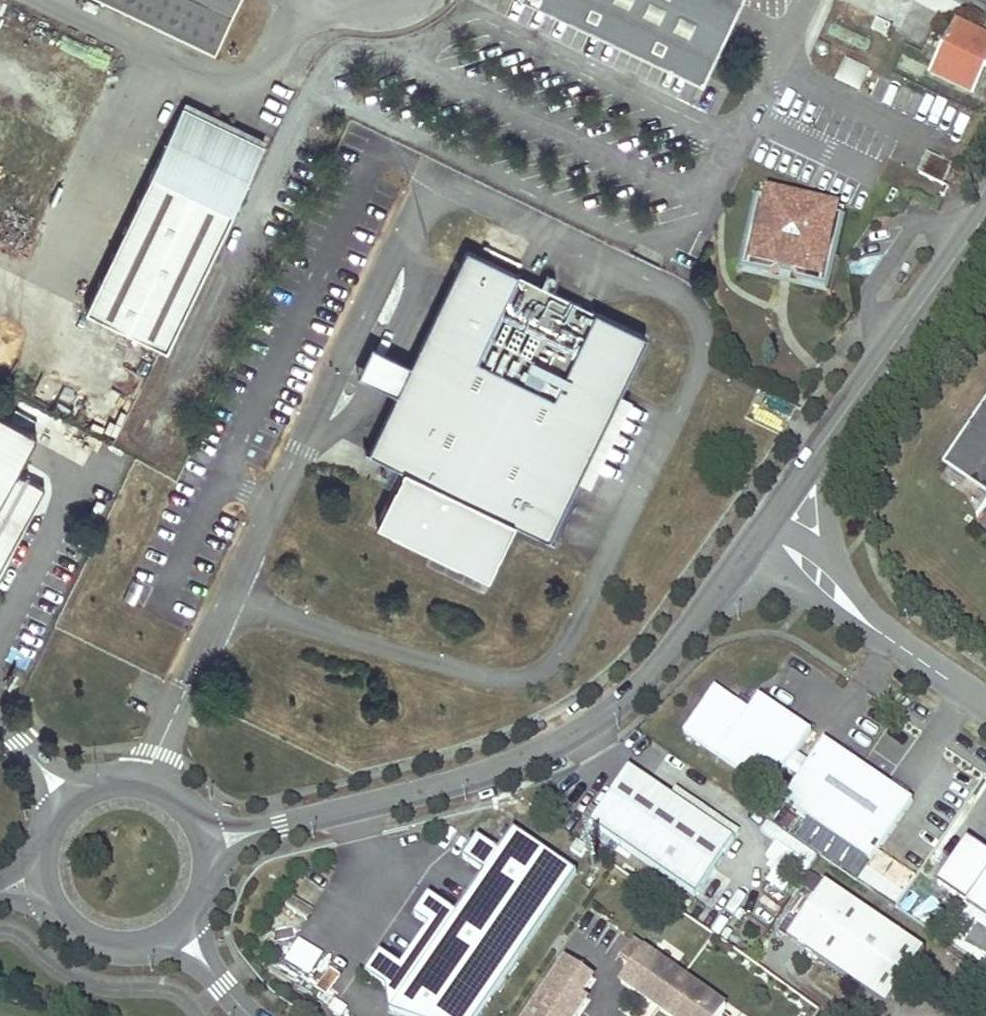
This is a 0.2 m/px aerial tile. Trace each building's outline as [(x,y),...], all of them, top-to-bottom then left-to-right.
[(212,51),(237,0),(104,0),(212,51)] [(701,79),(739,0),(535,0),(701,79)] [(973,40),(977,33),(954,22),(931,73),(974,92),(985,68),(985,46),(973,40)] [(977,33),(973,40),(985,46),(985,37),(977,33)] [(903,54),(898,66),(920,76),(925,64),(903,54)] [(860,90),(870,67),(844,56),(835,80),(860,90)] [(261,145),(180,106),(83,308),(164,347),(261,145)] [(942,183),(947,174),(952,165),(929,154),(920,172),(930,177),(942,183)] [(930,177),(920,172),(915,183),(925,187),(930,177)] [(789,265),(795,267),(794,272),(799,281),(826,287),(830,294),(832,294),(840,258),(834,256),(845,207),(820,202),(818,212),(786,205),(789,194),(764,189),(753,238),(747,236),(738,273),(740,273),(746,269),(773,275),(782,270),(783,264),(789,265)] [(367,452),(403,469),(377,524),(488,578),(515,523),(547,538),(575,479),(617,392),(645,335),(593,310),(587,323),(570,315),(576,302),(529,279),(522,294),(510,288),(517,273),(465,248),(410,363),(395,393),(367,452)] [(783,264),(782,270),(794,272),(795,267),(789,265),(783,264)] [(529,279),(517,273),(510,288),(522,294),(529,279)] [(593,310),(576,302),(570,315),(587,323),(593,310)] [(395,393),(410,363),(370,344),(356,374),(395,393)] [(617,392),(575,479),(589,486),(631,399),(617,392)] [(17,408),(12,418),(34,429),(39,420),(17,408)] [(0,411),(0,570),(46,486),(16,470),(38,432),(34,429),(12,418),(0,411)] [(954,465),(985,487),(985,418),(954,465)] [(813,735),(760,700),(750,714),(715,690),(683,736),(772,796),(790,769),(793,764),(796,760),(813,735)] [(914,804),(825,745),(808,768),(802,777),(784,802),(873,864),(914,804)] [(796,760),(793,764),(790,769),(802,777),(808,768),(796,760)] [(634,771),(594,829),(698,900),(738,843),(634,771)] [(518,834),(503,856),(482,842),(468,863),(489,877),(460,919),(433,900),(419,921),(434,931),(406,972),(385,958),(371,979),(392,993),(394,1015),(485,1015),(580,877),(518,834)] [(586,860),(593,850),(583,843),(576,853),(586,860)] [(964,851),(940,886),(985,917),(985,866),(964,851)] [(928,952),(828,884),(791,937),(890,1006),(928,952)] [(624,986),(667,1015),(724,1015),(729,1010),(637,946),(625,963),(635,970),(624,986)] [(569,964),(533,1015),(582,1015),(590,1004),(585,1000),(596,983),(569,964)]
